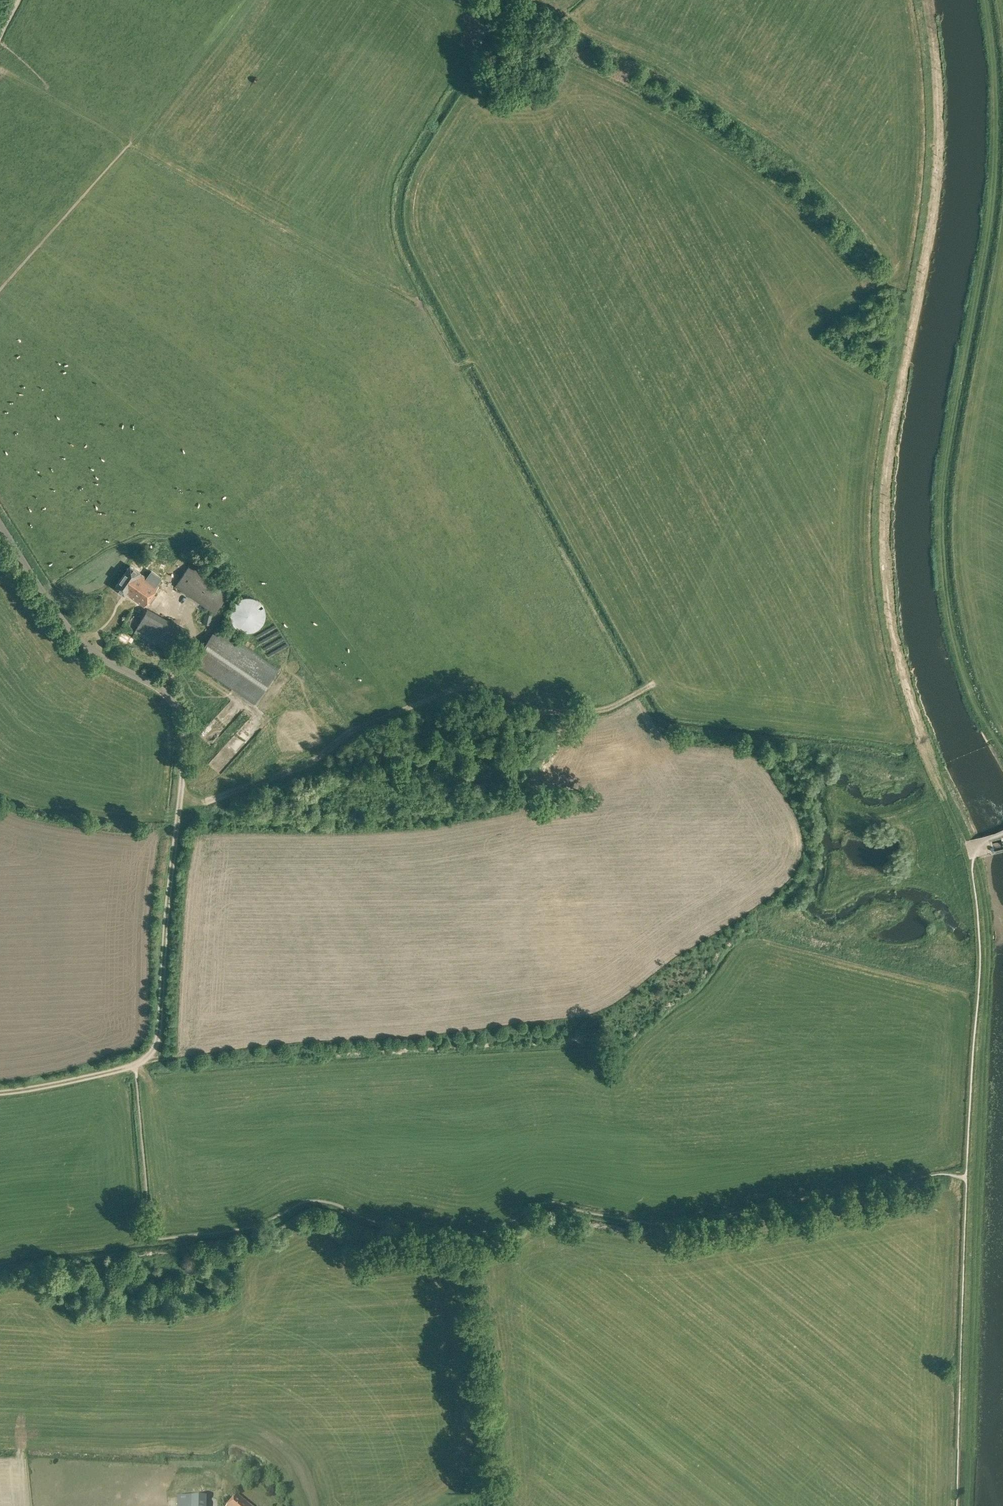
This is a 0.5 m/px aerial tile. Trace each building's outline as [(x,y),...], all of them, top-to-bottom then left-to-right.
[(130,565),(111,592),(127,603),(131,596),(144,605),(164,577),(144,563),(137,570),(130,565)] [(175,585),(215,613),(229,593),(189,565),(175,585)] [(231,611),(230,613),(230,614),(230,616),(231,617),(231,619),(231,620),(232,621),(233,623),(233,624),(234,625),(235,626),(236,627),(237,628),(239,629),(240,630),(241,631),(243,631),(244,632),(246,632),(247,632),(249,632),(250,632),(252,631),(253,631),(255,630),(256,630),(257,629),(259,628),(260,627),(261,626),(262,625),(263,624),(264,622),(264,621),(265,620),(265,618),(265,617),(265,615),(265,614),(265,612),(265,611),(265,609),(264,608),(263,606),(263,605),(262,604),(261,602),(260,601),(258,600),(257,599),(256,599),(254,598),(253,598),(251,597),(250,597),(248,597),(247,597),(245,597),(244,597),(242,598),(241,598),(239,599),(238,600),(237,601),(236,602),(235,603),(234,604),(233,605),(232,607),(231,608),(231,609),(231,611)] [(170,651),(173,652),(186,629),(148,609),(135,632),(158,645),(170,651)] [(203,623),(210,624),(212,614),(205,613),(203,623)] [(194,661),(255,703),(278,669),(217,627),(194,661)] [(182,673),(192,662),(186,657),(176,668),(182,673)] [(255,725),(247,731),(252,736),(259,730),(255,725)] [(249,746),(253,740),(245,735),(241,740),(249,746)] [(235,768),(245,754),(239,751),(230,764),(235,768)] [(206,1474),(206,1488),(188,1488),(188,1486),(179,1486),(179,1497),(177,1497),(177,1505),(208,1505),(208,1499),(221,1499),(221,1489),(226,1488),(226,1481),(221,1481),(221,1474),(206,1474)] [(237,1495),(229,1505),(250,1505),(237,1495)]
